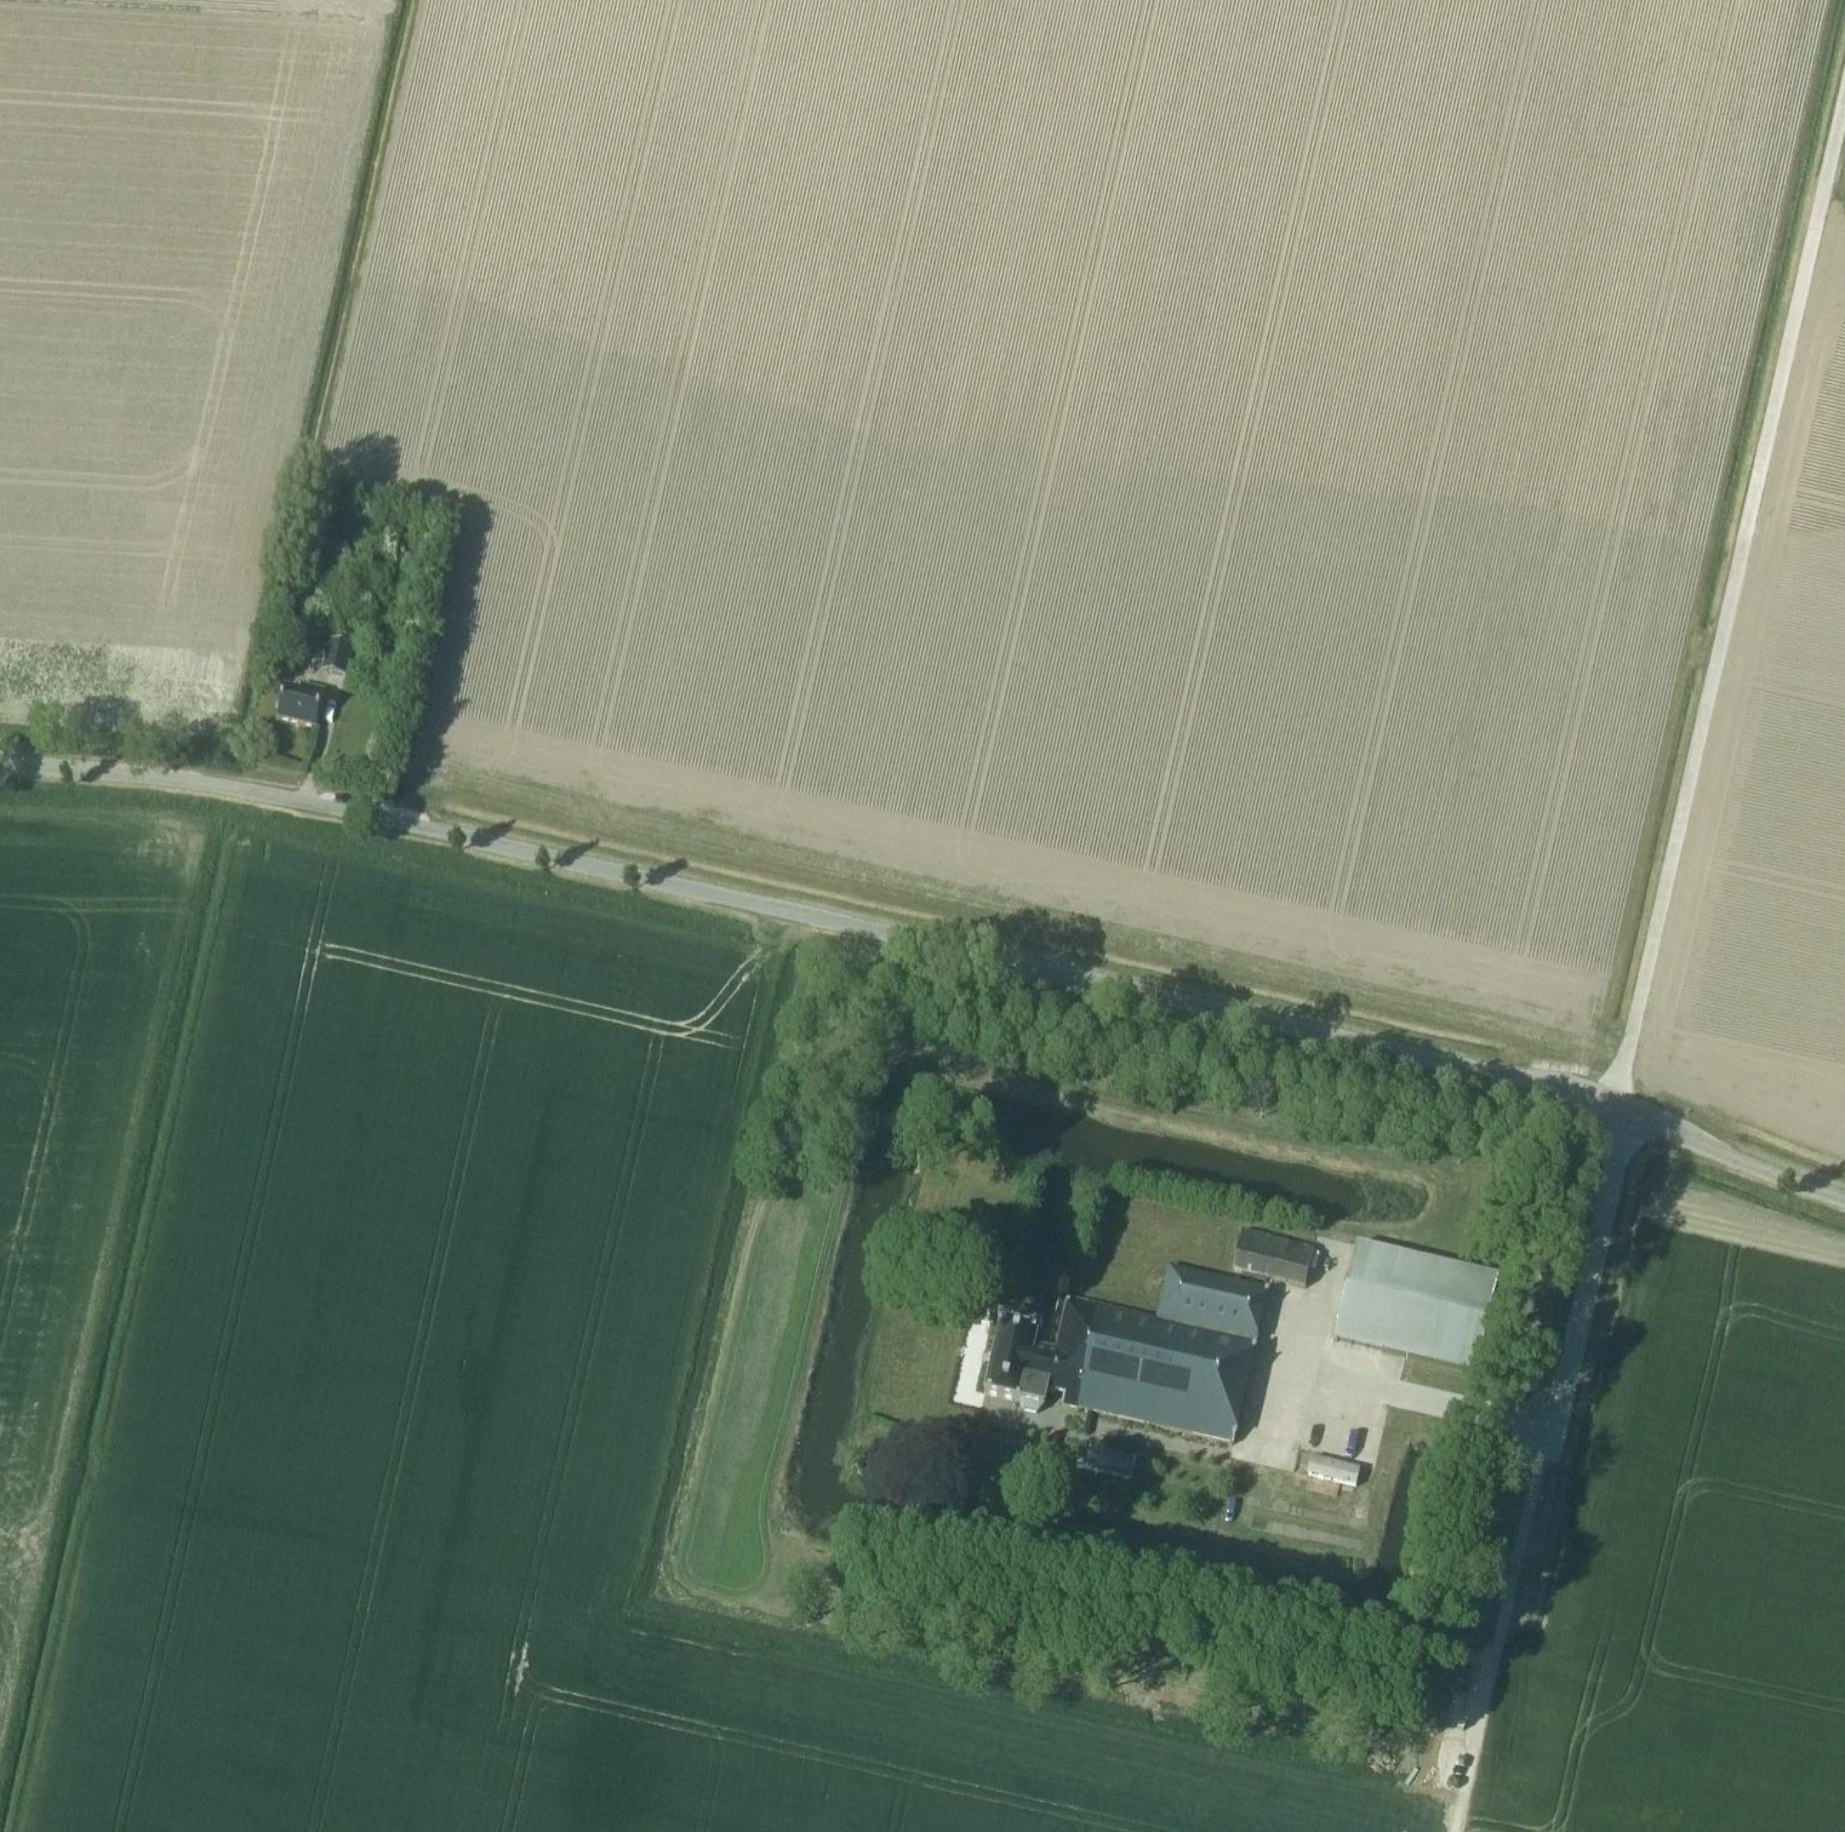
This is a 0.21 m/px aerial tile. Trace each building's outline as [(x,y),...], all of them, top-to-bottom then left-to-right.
[(347,678),(355,647),(338,643),(330,674),(347,678)] [(316,728),(325,693),(300,687),(299,691),(286,688),(279,719),(316,728)] [(1315,1249),(1241,1232),(1232,1273),(1305,1290),(1315,1249)] [(1335,1342),(1476,1375),(1499,1278),(1358,1245),(1335,1342)] [(988,1394),(1020,1402),(1022,1411),(1038,1415),(1043,1408),(1044,1408),(1048,1393),(1066,1396),(1064,1405),(1233,1443),(1269,1290),(1169,1270),(1158,1322),(1069,1301),(1058,1354),(1037,1348),(1041,1334),(1005,1325),(988,1394)]
